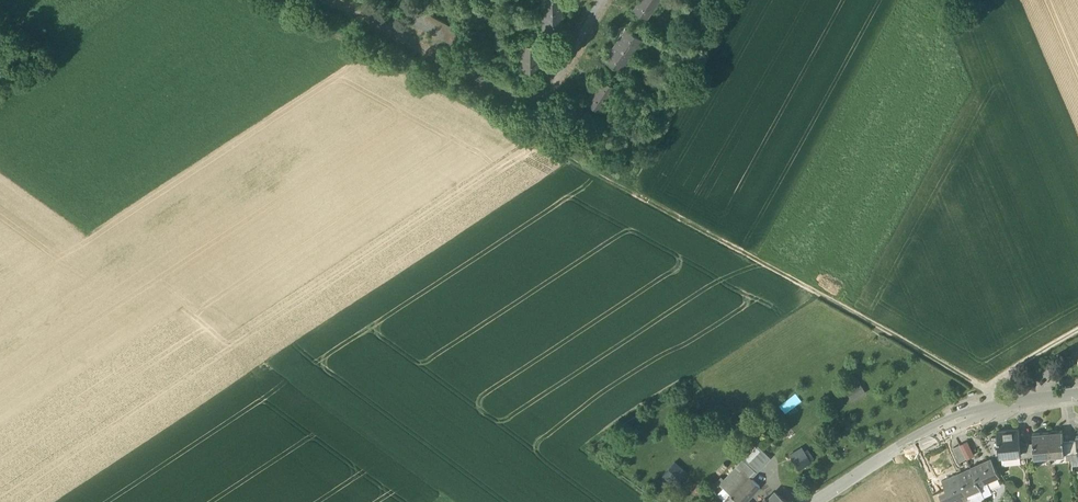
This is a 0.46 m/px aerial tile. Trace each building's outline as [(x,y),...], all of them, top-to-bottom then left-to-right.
[(542,11),(559,10),(559,3),(561,3),(561,0),(542,0),(542,11)] [(633,9),(646,17),(658,0),(639,0),(633,9)] [(633,12),(623,6),(619,11),(629,18),(633,12)] [(460,31),(420,9),(413,23),(453,44),(460,31)] [(559,10),(542,11),(543,30),(562,29),(562,17),(559,17),(559,10)] [(641,37),(625,27),(619,37),(621,38),(617,44),(630,53),(641,37)] [(539,43),(521,42),(521,69),(537,70),(538,52),(539,53),(539,43)] [(630,53),(617,44),(613,50),(611,49),(604,58),(620,69),(630,53)] [(615,86),(602,77),(586,101),(599,110),(615,86)] [(1047,364),(1031,375),(1040,379),(1043,384),(1053,372),(1047,364)] [(859,381),(844,390),(851,401),(866,392),(859,381)] [(779,403),(783,410),(801,402),(797,394),(779,403)] [(1019,429),(997,431),(999,455),(1002,455),(1003,464),(1021,462),(1020,457),(1020,453),(1021,453),(1020,444),(1019,429)] [(1062,430),(1047,431),(1049,455),(1064,454),(1063,441),(1062,430)] [(1047,431),(1032,433),(1033,442),(1034,455),(1034,457),(1049,455),(1047,431)] [(967,458),(960,444),(953,448),(960,462),(967,458)] [(758,446),(744,461),(754,470),(756,472),(770,458),(758,446)] [(805,454),(793,461),(798,468),(810,461),(805,454)] [(992,459),(971,468),(978,483),(984,480),(998,475),(992,459)] [(744,461),(721,485),(731,495),(749,475),(749,476),(754,470),(744,461)] [(674,462),(663,475),(673,485),(686,472),(674,462)] [(971,468),(958,474),(967,494),(981,488),(978,483),(971,468)] [(942,481),(952,501),(960,501),(969,498),(967,494),(958,474),(942,481)] [(731,495),(738,501),(745,501),(760,486),(749,476),(749,475),(731,495)] [(984,480),(978,483),(981,488),(985,496),(990,493),(984,480)] [(700,496),(705,501),(712,501),(718,497),(710,488),(700,496)] [(933,494),(936,501),(948,501),(942,490),(933,494)] [(775,492),(766,500),(764,498),(761,501),(787,501),(775,492)]
